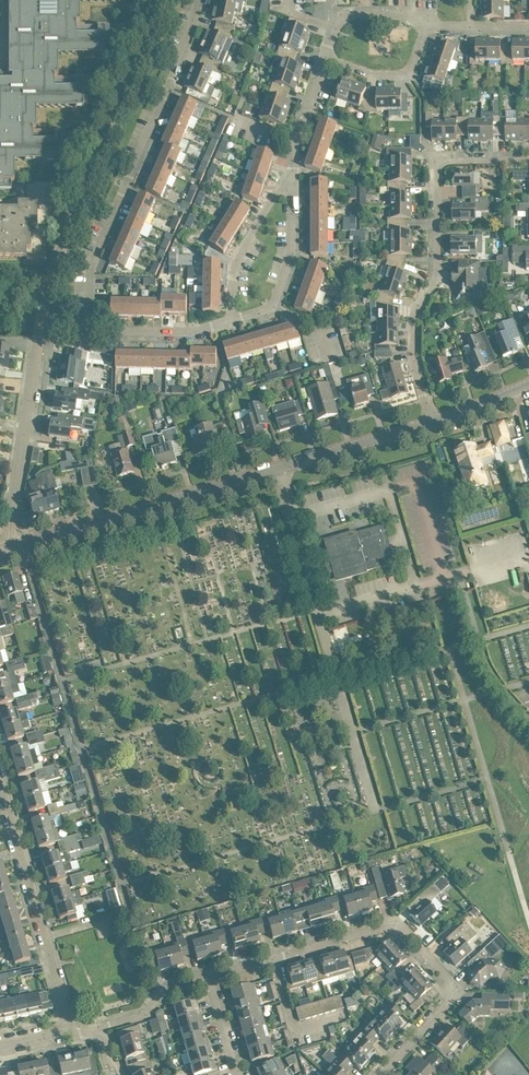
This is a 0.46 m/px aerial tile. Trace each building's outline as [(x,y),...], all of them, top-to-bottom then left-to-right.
[(76,22),(80,22),(80,6),(76,6),(76,0),(9,0),(9,74),(2,74),(1,71),(0,71),(0,72),(0,189),(11,189),(11,181),(14,181),(14,165),(11,165),(11,158),(25,158),(25,161),(62,161),(62,145),(65,145),(65,134),(62,134),(62,133),(33,133),(33,128),(36,128),(36,112),(33,112),(33,105),(75,105),(75,108),(83,108),(84,92),(87,92),(87,81),(84,81),(84,80),(54,80),(54,75),(58,75),(58,59),(55,59),(55,52),(97,52),(97,55),(105,55),(105,39),(109,39),(109,28),(105,28),(105,27),(76,27),(76,22)] [(214,9),(235,13),(242,14),(244,3),(240,2),(241,0),(217,0),(217,2),(216,2),(214,9)] [(504,19),(504,7),(482,7),(482,13),(483,13),(483,19),(504,19)] [(214,15),(212,21),(221,22),(219,29),(234,33),(236,25),(233,25),(235,13),(214,9),(213,15),(214,15)] [(303,29),(305,23),(290,18),(288,24),(291,25),(287,36),(307,43),(310,37),(309,37),(310,31),(303,29)] [(206,36),(203,42),(223,51),(228,53),(233,42),(230,41),(234,33),(219,29),(217,34),(209,31),(207,36),(206,36)] [(305,50),(307,43),(287,36),(283,47),(280,47),(278,53),(293,58),(295,52),(302,55),(304,49),(305,50)] [(433,48),(431,54),(452,61),(456,50),(458,51),(460,44),(446,40),(444,45),(436,43),(434,48),(433,48)] [(489,61),(489,40),(482,40),(482,41),(476,41),(476,47),(470,47),(470,64),(477,64),(477,61),(489,61)] [(495,40),(489,40),(489,61),(500,61),(500,64),(507,64),(507,49),(501,49),(501,41),(495,41),(495,40)] [(525,61),(525,40),(519,40),(519,41),(513,41),(513,49),(507,49),(507,64),(513,64),(513,61),(525,61)] [(201,49),(199,54),(207,57),(204,62),(218,69),(221,63),(223,64),(228,53),(223,51),(203,42),(201,48),(201,49)] [(291,63),(293,58),(278,53),(276,59),(283,61),(280,73),(300,80),(302,73),(303,68),(291,63)] [(430,61),(428,66),(448,72),(452,61),(431,54),(429,61),(430,61)] [(191,69),(189,76),(208,84),(213,74),(216,75),(218,69),(204,62),(202,68),(194,65),(192,70),(191,69)] [(425,84),(423,90),(432,91),(434,87),(442,90),(444,84),(448,72),(428,66),(427,70),(426,70),(423,77),(425,77),(423,83),(423,84),(425,84)] [(298,86),(300,80),(280,73),(276,84),(273,83),(271,89),(286,94),(288,88),(295,91),(297,86),(298,86)] [(187,82),(184,87),(192,91),(190,96),(204,102),(209,105),(217,88),(208,84),(189,76),(186,82),(187,82)] [(348,104),(355,83),(349,81),(349,82),(344,80),(341,88),(335,86),(330,100),(336,102),(337,100),(348,104)] [(362,85),(355,83),(348,104),(360,108),(359,110),(368,113),(370,98),(364,96),(367,88),(362,86),(362,85)] [(284,100),(286,94),(271,89),(269,95),(272,96),(268,107),(288,114),(291,108),(290,108),(292,102),(284,100)] [(389,111),(389,89),(383,89),(383,90),(377,90),(377,98),(370,98),(368,113),(377,113),(377,111),(389,111)] [(396,89),(389,89),(389,111),(401,111),(401,113),(408,113),(408,98),(402,98),(402,90),(396,90),(396,89)] [(242,95),(237,110),(243,112),(248,98),(242,95)] [(198,105),(183,98),(180,105),(178,105),(176,109),(193,116),(198,105)] [(494,113),(481,113),(481,121),(481,142),(488,142),(488,141),(494,141),(494,138),(494,133),(500,133),(500,118),(500,102),(494,102),(494,113)] [(286,121),(288,114),(268,107),(264,119),(283,126),(285,121),(286,121)] [(193,116),(176,109),(174,114),(176,114),(173,121),(188,128),(193,116)] [(506,118),(500,118),(500,133),(506,133),(506,138),(506,141),(511,141),(511,142),(518,142),(518,121),(518,112),(506,112),(506,118)] [(433,113),(426,113),(426,128),(432,128),(432,141),(438,141),(438,142),(445,142),(445,121),(433,121),(433,113)] [(229,119),(224,116),(221,122),(220,122),(218,127),(224,130),(229,119)] [(456,121),(445,121),(445,142),(452,142),(452,141),(457,141),(457,133),(463,133),(463,118),(457,118),(456,121)] [(470,118),(463,118),(463,133),(469,133),(469,141),(475,141),(475,142),(481,142),(481,121),(470,121),(470,118)] [(338,126),(332,124),(322,120),(319,128),(318,127),(316,131),(334,137),(338,126)] [(188,128),(173,121),(170,128),(168,127),(166,132),(183,139),(188,128)] [(518,121),(518,142),(525,142),(525,141),(528,141),(528,121),(518,121)] [(222,136),(224,130),(218,127),(216,133),(222,136)] [(334,137),(316,131),(314,136),(316,137),(314,144),(330,149),(334,137)] [(183,139),(166,132),(164,136),(166,137),(163,144),(167,146),(178,151),(183,139)] [(227,149),(229,144),(223,141),(221,147),(227,149)] [(325,161),(330,149),(314,144),(311,151),(310,151),(308,155),(325,161)] [(214,153),(216,148),(210,145),(208,150),(214,153)] [(182,152),(178,151),(167,146),(164,153),(162,152),(160,157),(177,164),(182,152)] [(224,155),(227,149),(221,147),(218,152),(224,155)] [(275,155),(259,149),(255,161),(273,167),(274,163),(272,162),(275,155)] [(411,163),(411,158),(411,149),(388,149),(388,158),(390,158),(390,170),(412,170),(412,163),(411,163)] [(209,164),(214,153),(208,150),(206,156),(207,157),(204,162),(209,164)] [(325,161),(308,155),(306,160),(308,160),(306,168),(316,171),(321,173),(325,161)] [(177,164),(160,157),(158,161),(160,162),(157,169),(172,176),(177,164)] [(271,172),(273,167),(255,161),(251,173),(267,179),(269,172),(271,172)] [(217,172),(219,167),(213,164),(211,170),(217,172)] [(204,176),(206,170),(200,168),(198,173),(204,176)] [(172,176),(157,169),(154,175),(152,175),(150,180),(167,187),(172,176)] [(214,178),(217,172),(211,170),(208,175),(214,178)] [(412,177),(412,170),(390,170),(390,182),(388,182),(388,188),(403,188),(403,182),(411,182),(411,177),(412,177)] [(463,198),(471,198),(477,198),(477,186),(474,186),(474,172),(453,172),(453,186),(465,186),(465,191),(463,191),(463,198)] [(514,182),(528,182),(528,172),(513,172),(514,182)] [(202,181),(204,176),(198,173),(195,179),(202,181)] [(264,186),(267,179),(251,173),(247,185),(265,191),(266,186),(264,186)] [(167,187),(150,180),(148,184),(150,185),(147,192),(157,196),(162,199),(167,187)] [(328,181),(323,181),(312,181),(312,189),(310,189),(310,193),(328,193),(328,181)] [(193,184),(190,191),(188,196),(194,199),(196,193),(199,187),(193,184)] [(263,196),(265,191),(247,185),(243,197),(248,199),(259,203),(261,195),(263,196)] [(403,194),(403,188),(388,188),(388,195),(390,195),(390,207),(412,207),(412,200),(411,200),(411,194),(403,194)] [(200,193),(198,198),(204,201),(206,196),(200,193)] [(328,206),(328,193),(310,193),(310,198),(312,198),(312,206),(328,206)] [(156,201),(151,198),(141,194),(138,201),(136,200),(134,205),(151,212),(156,201)] [(192,204),(194,199),(188,196),(186,202),(192,204)] [(201,207),(204,201),(198,198),(195,204),(201,207)] [(484,212),(484,209),(484,198),(477,198),(471,198),(471,205),(453,205),(453,220),(476,221),(476,212),(484,212)] [(251,211),(242,205),(237,202),(230,213),(246,223),(248,219),(247,218),(251,211)] [(17,203),(17,209),(0,209),(0,258),(26,258),(26,249),(30,249),(31,226),(37,226),(37,203),(17,203)] [(151,212),(134,205),(132,209),(134,210),(131,217),(146,224),(151,212)] [(528,205),(520,205),(520,212),(528,212),(528,237),(528,205)] [(328,218),(328,206),(312,206),(312,214),(310,214),(310,218),(328,218)] [(412,214),(412,207),(390,207),(390,219),(388,219),(388,225),(403,225),(403,219),(411,219),(411,214),(412,214)] [(179,225),(184,213),(178,211),(173,222),(179,225)] [(243,227),(246,223),(230,213),(223,224),(238,232),(242,226),(243,227)] [(190,216),(188,221),(194,224),(196,219),(190,216)] [(513,216),(504,216),(504,230),(513,230),(513,216)] [(146,224),(131,217),(128,224),(126,223),(124,228),(141,235),(146,224)] [(328,231),(328,218),(310,218),(310,223),(312,223),(312,231),(328,231)] [(191,229),(194,224),(188,221),(185,227),(191,229)] [(174,236),(179,225),(173,222),(167,233),(174,236)] [(234,239),(238,232),(223,224),(217,234),(233,244),(235,240),(234,239)] [(403,231),(403,225),(388,225),(388,232),(390,232),(390,243),(412,243),(412,237),(411,237),(411,231),(403,231)] [(141,235),(124,228),(122,232),(124,233),(121,240),(136,247),(141,235)] [(328,244),(328,231),(312,231),(312,238),(310,238),(310,244),(328,244)] [(357,232),(357,231),(350,231),(350,243),(354,243),(360,243),(360,237),(360,232),(357,232)] [(483,254),(483,237),(483,231),(474,231),(474,239),(453,239),(453,254),(483,254)] [(230,248),(233,244),(217,234),(210,245),(215,248),(224,254),(228,247),(230,248)] [(136,247),(121,240),(118,247),(116,246),(114,251),(131,258),(136,247)] [(412,250),(412,243),(390,243),(390,255),(388,255),(388,262),(403,264),(403,256),(411,256),(411,250),(412,250)] [(328,256),(328,244),(310,244),(310,248),(312,248),(312,256),(328,256)] [(513,248),(513,263),(527,263),(527,270),(528,270),(528,248),(513,248)] [(131,258),(114,251),(112,255),(114,256),(110,263),(120,267),(126,270),(131,258)] [(479,279),(480,279),(488,279),(488,269),(480,269),(480,261),(460,261),(460,270),(455,270),(455,275),(453,275),(453,286),(455,286),(455,302),(468,291),(479,291),(479,279)] [(221,262),(210,262),(205,262),(204,274),(223,275),(223,270),(221,270),(221,262)] [(308,269),(307,274),(324,280),(328,268),(313,262),(310,270),(308,269)] [(400,272),(403,264),(388,262),(386,268),(388,269),(384,280),(405,287),(407,280),(406,280),(408,275),(400,272)] [(223,280),(223,275),(204,274),(204,287),(221,287),(221,280),(223,280)] [(324,280),(307,274),(305,278),(307,279),(304,286),(320,292),(324,280)] [(403,293),(405,287),(384,280),(381,291),(378,290),(375,300),(390,302),(393,296),(400,298),(402,293),(403,293)] [(348,284),(345,290),(351,292),(353,287),(348,284)] [(320,292),(304,286),(302,293),(300,293),(298,297),(316,304),(320,292)] [(221,295),(221,287),(204,287),(204,300),(223,300),(223,295),(221,295)] [(348,298),(351,292),(345,290),(343,295),(348,298)] [(174,316),(175,298),(162,297),(162,302),(163,302),(162,314),(170,314),(169,316),(174,316)] [(316,304),(298,297),(296,302),(298,303),(296,310),(311,316),(316,304)] [(187,314),(187,303),(187,298),(175,298),(174,316),(179,316),(179,314),(187,314)] [(124,319),(125,301),(112,300),(112,317),(120,317),(119,319),(124,319)] [(222,305),(223,300),(204,300),(204,312),(220,313),(220,305),(222,305)] [(390,309),(390,302),(375,300),(375,310),(378,310),(378,322),(400,322),(400,315),(399,315),(399,309),(390,309)] [(137,318),(137,301),(125,301),(124,319),(129,319),(129,317),(137,318)] [(149,320),(150,301),(137,301),(137,318),(144,318),(144,320),(149,320)] [(163,302),(162,302),(150,301),(149,320),(154,320),(154,318),(162,318),(162,314),(163,302)] [(340,308),(334,305),(332,311),(338,313),(340,308)] [(335,319),(338,313),(332,311),(329,316),(335,319)] [(521,323),(528,343),(528,319),(521,323)] [(520,338),(514,324),(512,320),(498,325),(502,335),(496,337),(496,339),(500,349),(502,348),(505,357),(513,354),(513,355),(516,354),(516,353),(518,352),(514,341),(520,338)] [(400,328),(400,322),(378,322),(378,333),(398,333),(398,328),(400,328)] [(288,324),(283,326),(288,344),(301,340),(296,324),(288,326),(288,324)] [(288,344),(283,326),(278,327),(279,329),(272,331),(276,347),(288,344)] [(276,347),(272,331),(265,333),(264,331),(259,333),(265,351),(268,361),(274,359),(271,349),(276,347)] [(265,351),(259,333),(255,334),(255,336),(248,338),(253,354),(265,351)] [(399,338),(398,333),(378,333),(378,345),(375,345),(375,352),(390,352),(390,346),(400,346),(400,338),(399,338)] [(498,363),(493,353),(485,333),(467,340),(471,349),(470,349),(464,351),(467,358),(470,357),(476,373),(488,368),(487,365),(496,361),(497,363),(498,363)] [(253,354),(248,338),(241,340),(240,338),(235,340),(241,358),(253,354)] [(241,358),(235,340),(231,341),(231,343),(224,345),(228,361),(241,358)] [(114,345),(92,342),(91,352),(112,355),(114,345)] [(0,348),(0,369),(6,370),(9,349),(0,348)] [(204,367),(205,348),(200,348),(200,350),(192,350),(192,354),(192,367),(204,367)] [(210,348),(205,348),(204,367),(217,367),(217,351),(209,350),(210,348)] [(77,361),(80,362),(82,352),(69,350),(67,359),(60,358),(57,381),(74,383),(77,361)] [(129,370),(130,351),(125,351),(125,353),(117,353),(117,363),(116,369),(129,370)] [(142,370),(142,353),(135,353),(135,351),(130,351),(129,370),(142,370)] [(154,370),(155,352),(150,351),(150,353),(142,353),(142,370),(154,370)] [(167,370),(167,354),(159,354),(159,352),(155,352),(154,370),(167,370)] [(179,371),(179,352),(175,352),(174,354),(167,354),(167,370),(179,371)] [(192,354),(184,354),(184,352),(179,352),(179,371),(192,371),(192,367),(192,354)] [(448,359),(431,364),(437,385),(454,380),(452,375),(465,371),(461,358),(448,362),(448,359)] [(408,394),(400,364),(383,369),(389,390),(380,392),(383,401),(408,394)] [(285,377),(284,373),(284,371),(278,373),(272,375),(273,381),(285,377)] [(349,388),(350,388),(353,398),(352,398),(352,399),(355,409),(364,407),(364,405),(370,403),(367,393),(374,391),(371,380),(369,375),(347,381),(349,388)] [(340,399),(337,389),(335,382),(309,389),(315,410),(318,420),(337,415),(334,401),(340,399)] [(348,388),(339,391),(342,403),(352,400),(348,388)] [(77,400),(84,401),(89,402),(89,400),(89,397),(90,392),(86,391),(71,389),(71,396),(55,394),(53,408),(75,411),(77,400)] [(299,416),(305,414),(302,404),(301,401),(295,403),(295,405),(289,407),(288,404),(273,409),(275,414),(277,421),(280,431),(302,425),(299,416)] [(253,417),(237,422),(241,435),(247,433),(249,440),(245,441),(245,442),(265,436),(262,427),(270,425),(263,403),(250,407),(253,417)] [(97,422),(82,419),(76,418),(58,416),(57,423),(51,422),(49,437),(68,439),(70,431),(80,432),(81,430),(96,432),(97,422)] [(504,423),(491,427),(496,443),(509,439),(504,423)] [(213,424),(202,427),(196,429),(198,437),(194,439),(196,445),(192,446),(196,457),(223,449),(221,443),(228,441),(223,424),(213,427),(213,424)] [(180,441),(177,431),(176,428),(162,433),(162,435),(158,436),(158,434),(143,438),(144,441),(147,451),(152,450),(157,468),(162,467),(163,469),(165,468),(165,466),(178,462),(172,444),(180,441)] [(136,445),(133,435),(132,433),(118,437),(123,452),(112,455),(116,467),(119,477),(135,472),(127,448),(136,445)] [(455,451),(468,491),(488,484),(480,460),(486,458),(483,447),(489,445),(489,446),(490,446),(490,445),(477,449),(475,445),(455,451)] [(48,450),(44,449),(33,448),(32,457),(48,459),(48,450)] [(67,462),(59,463),(61,473),(81,469),(88,468),(95,467),(93,461),(80,463),(77,460),(74,460),(67,462)] [(95,467),(88,468),(91,487),(98,485),(95,467)] [(91,487),(88,468),(81,469),(84,488),(91,487)] [(35,477),(36,481),(46,512),(59,508),(53,491),(57,489),(51,471),(37,476),(35,477)] [(46,512),(36,481),(29,483),(33,497),(28,498),(34,516),(46,512)] [(395,564),(389,543),(384,526),(335,540),(337,544),(328,547),(330,551),(322,553),(328,573),(344,569),(346,578),(395,564)] [(25,602),(17,574),(3,578),(8,597),(14,595),(17,605),(25,602)] [(38,618),(34,604),(26,607),(31,620),(38,618)] [(13,626),(9,613),(8,608),(1,610),(7,628),(13,626)] [(1,638),(16,634),(13,626),(7,628),(0,630),(0,635),(0,637),(0,652),(5,650),(1,638)] [(18,663),(15,664),(14,661),(5,664),(7,669),(16,666),(19,666),(25,664),(24,661),(23,661),(20,653),(17,653),(19,658),(17,659),(18,663)] [(0,675),(0,691),(18,685),(16,678),(7,680),(6,674),(0,675)] [(12,695),(20,693),(18,685),(0,691),(0,705),(13,701),(12,695)] [(16,699),(17,705),(30,701),(41,698),(40,692),(16,699)] [(31,707),(30,701),(17,705),(19,710),(31,707)] [(18,716),(16,710),(0,714),(0,716),(3,728),(28,721),(26,713),(18,716)] [(24,737),(22,731),(30,728),(28,721),(3,728),(7,742),(24,737)] [(63,737),(67,748),(74,746),(69,729),(58,732),(60,738),(63,737)] [(26,735),(28,741),(43,736),(41,730),(26,735)] [(45,742),(43,736),(28,741),(29,746),(45,742)] [(26,745),(20,747),(10,750),(14,764),(36,757),(34,750),(28,751),(26,745)] [(40,769),(39,764),(36,757),(14,764),(18,777),(34,772),(34,771),(36,770),(40,769)] [(56,765),(40,769),(36,770),(38,776),(58,770),(66,768),(64,762),(56,765)] [(60,778),(58,770),(38,776),(40,782),(43,781),(44,783),(44,782),(60,778)] [(44,782),(44,783),(38,784),(37,781),(20,786),(24,800),(41,795),(47,793),(44,782)] [(84,784),(78,786),(81,797),(87,795),(84,784)] [(45,808),(41,795),(24,800),(28,813),(45,808)] [(75,804),(64,807),(57,809),(48,812),(50,817),(59,815),(59,816),(77,810),(75,804)] [(47,816),(41,818),(31,821),(35,835),(56,829),(54,822),(49,823),(47,816)] [(57,829),(56,829),(35,835),(39,848),(55,844),(55,842),(57,842),(61,841),(57,829)] [(59,848),(77,842),(76,836),(66,839),(61,841),(57,842),(59,848)] [(80,850),(77,842),(59,848),(60,853),(67,851),(69,850),(70,853),(80,850)] [(68,855),(67,851),(60,853),(58,854),(57,852),(41,857),(45,870),(61,866),(70,863),(69,862),(71,861),(69,855),(68,855)] [(72,871),(70,863),(61,866),(45,870),(49,884),(65,879),(64,873),(72,871)] [(408,876),(405,866),(380,873),(378,868),(371,870),(374,880),(377,889),(380,899),(389,897),(390,899),(404,895),(399,879),(408,876)] [(87,872),(82,873),(69,877),(71,882),(89,877),(87,872)] [(5,874),(0,875),(0,888),(9,886),(5,874)] [(336,874),(330,876),(332,883),(338,881),(336,874)] [(92,876),(89,877),(71,882),(73,888),(94,882),(92,876)] [(442,877),(434,885),(441,893),(449,886),(442,877)] [(429,904),(435,899),(435,898),(441,893),(434,885),(433,884),(426,890),(415,900),(420,905),(409,915),(420,927),(428,920),(437,912),(436,912),(429,904)] [(9,886),(0,888),(0,902),(12,898),(9,886)] [(377,900),(374,890),(373,886),(360,890),(361,894),(355,896),(360,914),(373,910),(370,902),(377,900)] [(78,891),(70,894),(68,888),(52,892),(56,906),(80,899),(78,891)] [(105,892),(110,909),(117,911),(120,910),(114,889),(105,892)] [(360,914),(355,896),(349,897),(348,894),(335,897),(339,911),(346,909),(348,917),(360,914)] [(333,913),(339,911),(335,897),(322,901),(323,905),(317,907),(323,925),(335,921),(333,913)] [(12,898),(0,902),(0,914),(0,915),(16,910),(12,898)] [(435,899),(429,904),(436,912),(442,907),(435,898),(435,899)] [(77,919),(74,908),(82,906),(80,899),(56,906),(60,920),(67,918),(68,922),(77,919)] [(323,925),(317,907),(316,903),(297,908),(301,922),(308,920),(310,928),(323,925)] [(295,924),(301,922),(297,908),(284,912),(285,916),(279,918),(285,936),(297,932),(295,924)] [(197,912),(199,919),(209,916),(207,909),(197,912)] [(19,923),(16,910),(0,915),(4,927),(19,923)] [(285,936),(279,918),(273,919),(272,916),(259,919),(264,933),(270,931),(273,939),(285,936)] [(172,920),(168,921),(169,926),(171,925),(174,935),(175,935),(181,933),(177,918),(172,919),(172,920)] [(257,935),(264,933),(259,919),(246,923),(248,927),(242,929),(247,947),(259,943),(257,935)] [(23,935),(19,923),(4,927),(7,939),(23,935)] [(461,926),(453,933),(445,940),(450,945),(452,945),(452,948),(450,948),(444,953),(455,966),(464,959),(471,952),(464,945),(476,935),(466,924),(463,927),(461,926)] [(247,947),(242,929),(236,930),(234,927),(222,930),(226,944),(232,942),(235,950),(247,947)] [(219,946),(226,944),(222,930),(209,934),(210,938),(204,940),(209,958),(222,954),(219,946)] [(181,957),(188,955),(184,941),(181,933),(175,935),(177,943),(165,947),(166,951),(171,969),(184,965),(181,957)] [(27,947),(23,935),(7,939),(11,952),(27,947)] [(209,958),(204,940),(198,941),(197,937),(184,941),(188,955),(195,953),(197,961),(209,958)] [(382,964),(399,949),(391,940),(379,950),(376,947),(351,954),(354,964),(355,967),(368,963),(375,957),(382,964)] [(30,960),(27,947),(11,952),(15,964),(30,960)] [(171,969),(166,951),(165,947),(146,952),(150,966),(157,964),(159,972),(171,969)] [(407,959),(399,949),(382,964),(390,973),(385,977),(390,983),(400,974),(396,969),(407,959)] [(486,954),(483,950),(467,964),(469,973),(471,983),(480,986),(488,979),(499,979),(504,971),(499,963),(486,962),(486,954)] [(344,952),(331,955),(337,976),(338,976),(339,981),(356,976),(354,970),(351,959),(346,960),(344,952)] [(337,976),(331,955),(319,959),(322,967),(318,969),(321,981),(337,976)] [(311,961),(299,965),(305,985),(306,990),(312,988),(311,984),(321,981),(318,969),(314,970),(311,961)] [(305,985),(299,965),(287,968),(289,977),(285,978),(289,991),(289,990),(299,987),(305,985)] [(44,974),(42,966),(19,971),(20,976),(21,977),(33,975),(36,975),(44,974)] [(408,993),(424,978),(416,968),(404,979),(400,974),(390,983),(387,986),(392,991),(394,988),(396,991),(399,991),(403,987),(408,993)] [(8,978),(7,974),(0,975),(0,987),(10,985),(8,978)] [(433,987),(424,978),(408,993),(415,1001),(409,1007),(414,1012),(425,1002),(421,997),(433,987)] [(266,984),(268,993),(276,990),(274,982),(266,984)] [(256,996),(255,991),(253,984),(231,990),(234,1002),(256,996)] [(29,1016),(24,992),(23,988),(19,989),(20,993),(18,994),(19,999),(13,1001),(17,1019),(29,1016)] [(279,998),(276,990),(268,993),(271,1001),(279,998)] [(42,1013),(39,1002),(51,999),(49,992),(38,994),(38,996),(30,997),(29,991),(24,992),(29,1016),(42,1013)] [(509,1010),(509,996),(481,995),(481,1002),(472,1002),(458,1015),(468,1026),(478,1017),(489,1017),(489,1010),(509,1010)] [(260,1008),(258,1001),(256,996),(234,1002),(238,1014),(260,1008)] [(340,996),(333,998),(337,1011),(344,1009),(340,996)] [(13,1001),(5,1002),(4,997),(0,998),(0,1002),(4,1021),(17,1019),(13,1001)] [(337,1011),(333,998),(327,1000),(331,1012),(337,1011)] [(353,998),(344,1000),(346,1008),(347,1010),(360,1006),(353,998)] [(199,1009),(196,1000),(174,1007),(178,1018),(193,1014),(192,1010),(199,1009)] [(327,1000),(321,1002),(324,1014),(331,1012),(327,1000)] [(324,1014),(321,1002),(314,1003),(318,1016),(324,1014)] [(401,1014),(393,1007),(392,1006),(388,1002),(380,1011),(382,1013),(377,1018),(395,1035),(400,1030),(398,1029),(402,1025),(395,1018),(399,1013),(401,1015),(401,1014)] [(318,1016),(314,1003),(308,1005),(312,1018),(318,1016)] [(312,1018),(308,1005),(302,1007),(305,1020),(312,1018)] [(305,1020),(302,1007),(295,1009),(299,1021),(305,1020)] [(263,1020),(261,1014),(260,1008),(238,1014),(241,1026),(263,1020)] [(156,1016),(157,1019),(158,1024),(165,1022),(162,1014),(156,1016)] [(203,1023),(201,1015),(194,1017),(193,1014),(178,1018),(178,1021),(181,1030),(203,1023)] [(391,1040),(395,1035),(377,1018),(372,1023),(370,1022),(365,1027),(361,1023),(358,1027),(373,1041),(378,1036),(386,1043),(389,1039),(391,1040)] [(161,1032),(158,1024),(157,1019),(150,1021),(154,1034),(161,1032)] [(262,1027),(265,1026),(263,1020),(241,1026),(245,1038),(264,1033),(262,1027)] [(168,1033),(165,1022),(158,1024),(161,1032),(162,1035),(168,1033)] [(209,1022),(203,1023),(181,1030),(183,1038),(177,1040),(178,1043),(200,1037),(199,1033),(205,1032),(204,1027),(210,1025),(209,1022)] [(138,1036),(142,1035),(139,1026),(126,1030),(128,1039),(121,1041),(123,1050),(141,1045),(138,1036)] [(460,1027),(454,1033),(447,1026),(430,1044),(443,1056),(456,1042),(462,1048),(472,1038),(460,1027)] [(369,1046),(373,1041),(358,1027),(355,1030),(359,1034),(354,1039),(356,1041),(351,1046),(369,1063),(373,1058),(372,1057),(376,1053),(369,1046)] [(270,1044),(268,1038),(265,1039),(264,1033),(245,1038),(245,1040),(243,1041),(242,1043),(243,1045),(245,1046),(247,1046),(248,1050),(270,1044)] [(201,1040),(200,1037),(178,1043),(179,1046),(185,1044),(187,1053),(210,1047),(207,1038),(201,1040)] [(307,1052),(320,1048),(319,1043),(299,1049),(300,1054),(307,1052)] [(274,1056),(270,1044),(248,1050),(252,1062),(274,1056)] [(143,1054),(141,1045),(123,1050),(126,1059),(134,1057),(137,1066),(149,1062),(146,1053),(143,1054)] [(365,1068),(369,1063),(351,1046),(346,1052),(344,1050),(336,1059),(347,1069),(352,1064),(359,1071),(363,1067),(365,1068)] [(212,1055),(210,1047),(187,1053),(191,1065),(207,1060),(206,1057),(212,1055)] [(166,1049),(159,1051),(161,1058),(168,1055),(166,1049)] [(336,1059),(328,1051),(322,1058),(330,1065),(328,1068),(330,1069),(325,1074),(344,1074),(343,1074),(347,1069),(336,1059)] [(72,1055),(76,1074),(84,1072),(85,1074),(97,1074),(94,1058),(87,1059),(86,1052),(72,1055)] [(72,1055),(58,1058),(60,1066),(53,1067),(55,1074),(76,1074),(72,1055)] [(407,1070),(406,1069),(411,1074),(410,1074),(431,1074),(433,1073),(435,1074),(444,1066),(432,1055),(424,1064),(417,1057),(416,1058),(417,1059),(407,1070)] [(283,1070),(277,1059),(257,1070),(259,1074),(274,1074),(283,1070)] [(207,1060),(191,1065),(194,1074),(199,1074),(216,1070),(214,1061),(208,1063),(207,1060)] [(32,1064),(34,1074),(55,1074),(53,1067),(47,1069),(45,1061),(32,1064)] [(149,1062),(137,1066),(140,1074),(139,1074),(151,1074),(149,1072),(152,1070),(149,1062)] [(17,1067),(19,1074),(18,1074),(34,1074),(32,1064),(17,1067)]
